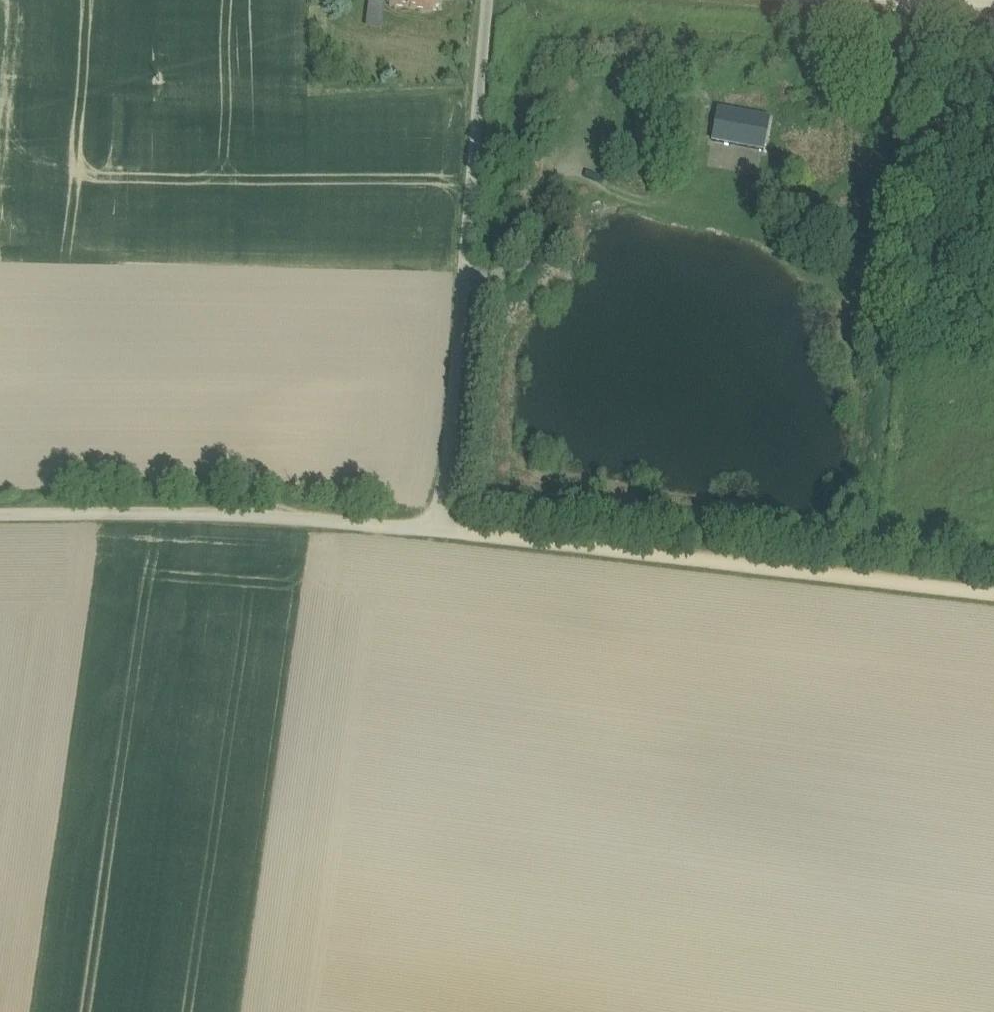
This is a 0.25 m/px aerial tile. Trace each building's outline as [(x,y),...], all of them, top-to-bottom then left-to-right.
[(382,28),(383,0),(368,0),(368,27),(382,28)] [(389,8),(433,11),(434,0),(390,0),(389,8)] [(771,121),(717,109),(709,147),(763,158),(771,121)]
